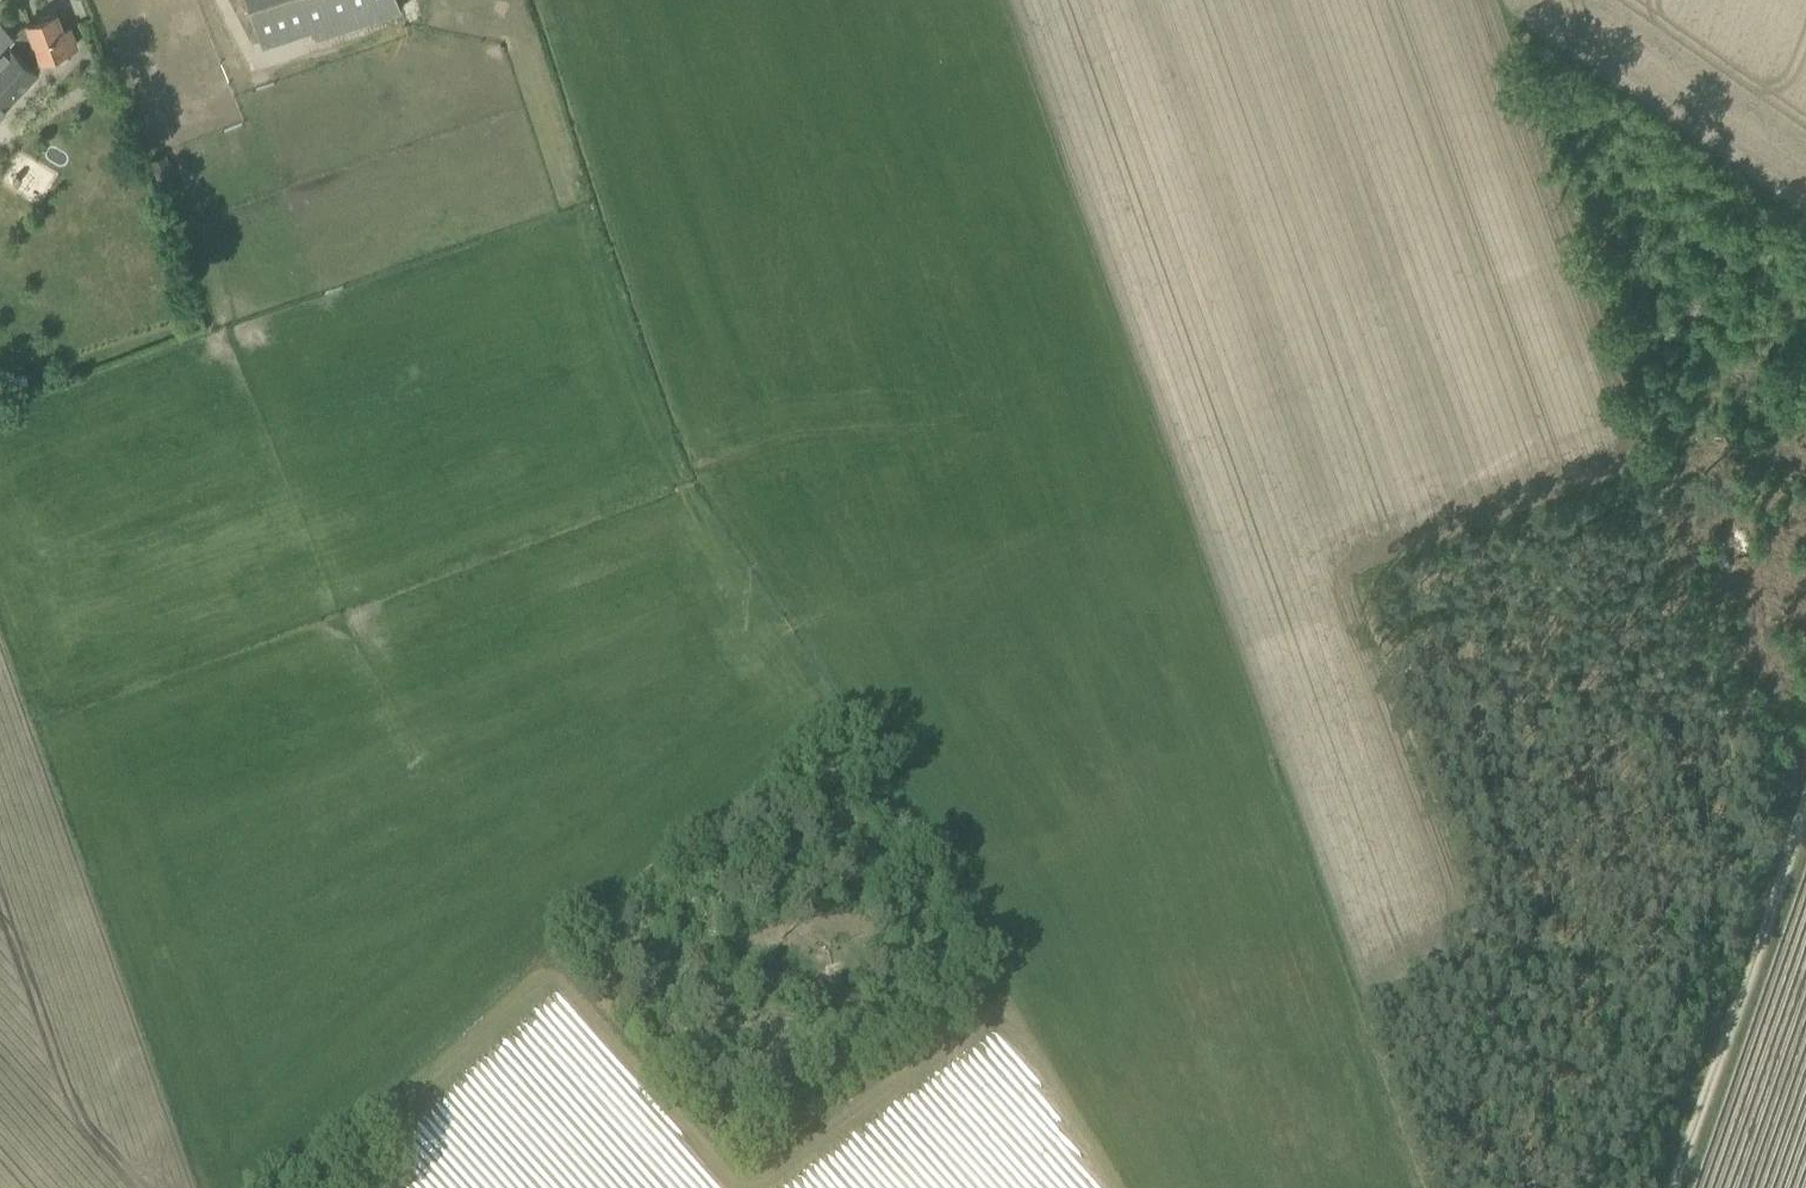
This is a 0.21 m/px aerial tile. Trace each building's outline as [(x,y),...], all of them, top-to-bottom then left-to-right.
[(399,0),(248,0),(263,43),(314,27),(317,36),(401,8),(399,0)] [(55,12),(28,22),(21,25),(14,34),(1,22),(0,23),(0,111),(39,69),(34,64),(41,57),(76,44),(69,26),(62,29),(55,12)]
